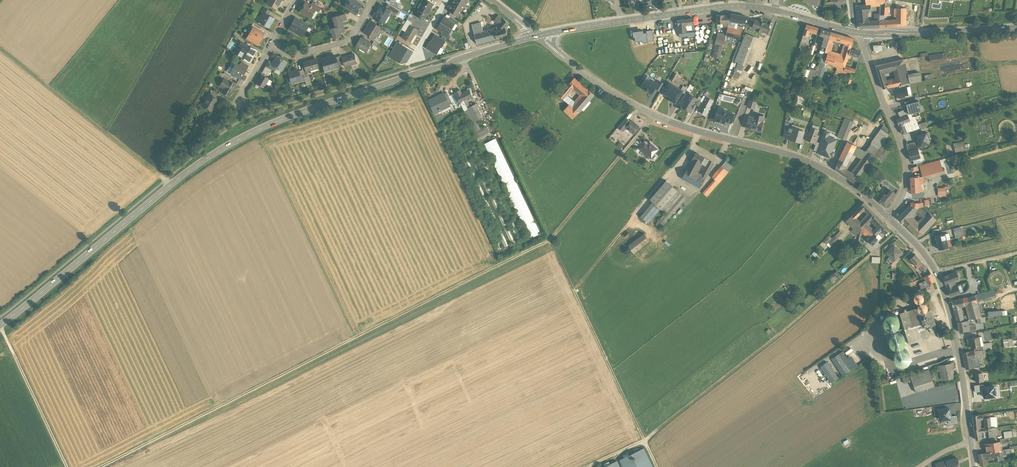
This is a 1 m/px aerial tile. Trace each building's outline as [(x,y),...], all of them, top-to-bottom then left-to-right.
[(266,3),(276,9),(282,0),(268,0),(266,3)] [(353,0),(349,0),(345,6),(357,13),(361,5),(355,1),(353,0)] [(400,10),(401,7),(399,6),(400,5),(398,4),(399,3),(395,1),(394,2),(391,0),(390,0),(388,4),(400,10)] [(426,0),(424,0),(417,12),(416,14),(419,16),(420,14),(423,16),(426,18),(431,9),(430,8),(433,4),(426,0)] [(455,0),(454,0),(451,5),(462,11),(465,6),(455,0)] [(310,5),(305,2),(304,5),(305,5),(301,12),(309,17),(312,12),(313,13),(315,10),(316,9),(310,5)] [(320,7),(312,2),(310,5),(316,9),(315,10),(317,12),(320,7)] [(386,7),(380,4),(374,16),(380,19),(380,18),(384,20),(387,15),(388,15),(390,11),(391,10),(386,7)] [(400,10),(388,4),(386,7),(391,10),(390,11),(397,15),(400,10)] [(866,4),(857,5),(858,13),(865,12),(869,12),(870,9),(871,4),(866,4)] [(462,11),(451,5),(448,10),(451,12),(456,15),(459,17),(462,11)] [(905,8),(896,8),(896,20),(905,20),(905,8)] [(865,12),(858,13),(860,28),(871,27),(870,21),(869,21),(867,21),(866,19),(865,12)] [(267,15),(264,13),(261,18),(264,19),(261,23),(268,27),(274,19),(267,15)] [(345,14),(332,17),(335,27),(343,25),(342,25),(341,21),(346,20),(344,14),(345,14)] [(746,16),(736,14),(735,20),(739,21),(745,23),(746,16)] [(884,15),(879,14),(879,27),(896,26),(896,20),(884,21),(884,17),(884,15)] [(503,19),(498,15),(494,20),(499,24),(503,19)] [(450,19),(444,16),(441,23),(452,29),(455,23),(450,19)] [(304,23),(296,18),(292,24),(289,29),(297,34),(297,32),(301,35),(305,29),(305,30),(307,27),(308,25),(304,23)] [(503,19),(499,24),(497,27),(494,28),(496,39),(497,39),(508,36),(506,31),(507,31),(507,29),(506,28),(509,23),(503,18),(503,19)] [(695,35),(694,18),(678,20),(680,37),(695,35)] [(315,26),(306,20),(304,23),(308,25),(307,27),(312,30),(315,26)] [(407,20),(401,29),(402,29),(401,29),(406,32),(410,24),(411,25),(412,22),(407,20)] [(765,23),(759,21),(755,20),(752,27),(756,28),(756,29),(762,31),(762,30),(767,32),(769,25),(765,23)] [(262,27),(253,22),(250,27),(253,28),(259,31),(262,27)] [(379,26),(371,22),(368,28),(367,27),(364,32),(371,36),(371,35),(375,37),(380,29),(381,27),(379,26)] [(494,28),(483,30),(481,23),(481,22),(472,25),(477,44),(496,39),(494,28)] [(387,27),(380,23),(379,26),(381,27),(380,29),(385,31),(387,27)] [(452,29),(441,23),(437,29),(442,32),(448,35),(452,29)] [(411,25),(410,24),(406,32),(402,38),(410,42),(415,34),(416,34),(419,30),(411,25)] [(815,27),(806,24),(803,35),(808,36),(809,32),(813,33),(815,27)] [(335,27),(330,29),(333,39),(341,37),(339,33),(344,31),(343,26),(343,25),(335,27)] [(730,27),(728,26),(727,26),(726,35),(740,38),(742,30),(737,28),(730,27)] [(253,28),(247,38),(257,44),(263,33),(259,31),(253,28)] [(830,31),(821,29),(820,35),(824,36),(824,37),(828,39),(830,31)] [(648,41),(647,32),(644,33),(643,30),(633,32),(634,37),(635,37),(635,42),(642,41),(643,43),(648,42),(648,41)] [(723,34),(717,32),(714,45),(715,45),(723,47),(724,40),(726,35),(723,34)] [(755,37),(746,33),(742,42),(743,42),(742,43),(752,46),(755,37)] [(854,38),(838,34),(837,40),(847,43),(844,50),(849,52),(850,49),(854,38)] [(441,47),(442,48),(445,41),(444,40),(446,38),(443,36),(441,38),(435,35),(431,41),(441,47)] [(371,43),(361,37),(356,46),(360,48),(361,47),(367,51),(371,43)] [(830,37),(825,52),(824,51),(822,55),(822,57),(816,75),(822,77),(830,53),(833,43),(832,42),(832,38),(830,37)] [(436,54),(441,47),(431,41),(430,41),(426,48),(436,54)] [(739,41),(732,60),(735,61),(742,43),(743,42),(742,42),(739,41)] [(255,50),(243,43),(241,46),(239,50),(243,52),(240,57),(241,58),(249,62),(253,57),(252,56),(255,50)] [(408,49),(397,43),(393,50),(404,56),(408,49)] [(752,46),(742,43),(735,61),(744,65),(752,46)] [(723,47),(715,45),(712,57),(720,59),(723,47)] [(850,49),(849,52),(849,54),(853,55),(858,57),(860,52),(850,49)] [(404,56),(393,50),(389,56),(399,63),(404,56)] [(848,57),(843,55),(842,57),(839,56),(830,53),(828,61),(845,66),(847,61),(846,61),(848,57)] [(942,53),(929,55),(930,60),(930,62),(943,60),(942,53)] [(342,58),(341,58),(343,61),(344,66),(352,64),(351,64),(357,62),(354,54),(342,58)] [(335,55),(327,58),(327,57),(321,59),(325,72),(338,68),(337,65),(335,57),(335,55)] [(278,58),(276,57),(274,59),(275,60),(273,63),(274,64),(272,68),(275,70),(276,67),(281,70),(286,62),(279,58),(278,58)] [(315,58),(303,62),(305,66),(306,71),(307,71),(317,68),(315,58)] [(903,58),(892,61),(894,69),(896,79),(897,85),(899,85),(905,84),(909,83),(907,75),(905,67),(904,59),(903,58)] [(273,63),(268,61),(265,66),(271,70),(272,68),(274,64),(273,63)] [(892,61),(875,65),(878,74),(882,73),(882,72),(894,69),(892,61)] [(240,65),(236,63),(230,73),(240,78),(245,69),(240,65)] [(843,71),(845,66),(838,64),(835,72),(842,74),(843,71)] [(271,70),(265,66),(262,72),(267,75),(271,70)] [(853,69),(845,66),(843,71),(854,75),(856,69),(853,69)] [(814,81),(816,72),(806,69),(803,76),(807,77),(806,78),(810,80),(813,80),(814,81)] [(298,70),(288,73),(290,81),(295,79),(296,81),(300,80),(301,80),(298,71),(298,70)] [(840,81),(842,74),(835,72),(835,73),(834,73),(832,79),(840,81)] [(896,79),(885,81),(884,77),(882,73),(878,74),(883,88),(897,85),(896,79)] [(920,73),(907,75),(909,83),(921,81),(920,73)] [(268,79),(260,74),(256,83),(263,88),(268,79)] [(227,80),(224,78),(223,78),(220,83),(224,86),(221,92),(229,96),(236,85),(227,80)] [(588,90),(574,78),(569,84),(573,87),(583,96),(588,90)] [(641,87),(652,93),(655,88),(654,88),(656,83),(651,80),(650,82),(645,79),(641,87)] [(660,91),(664,84),(658,81),(656,83),(654,88),(655,88),(660,91)] [(680,90),(668,83),(663,92),(671,97),(670,100),(675,103),(681,92),(682,91),(680,90)] [(569,84),(559,95),(569,104),(573,108),(578,101),(577,100),(575,102),(569,97),(570,96),(567,94),(573,87),(569,84)] [(906,87),(905,87),(899,89),(895,90),(896,97),(899,97),(899,98),(904,96),(908,95),(906,87)] [(467,90),(462,93),(460,90),(455,92),(457,95),(456,96),(460,103),(461,103),(467,100),(473,97),(471,93),(469,94),(467,90)] [(578,101),(573,108),(578,112),(593,95),(588,90),(583,96),(578,101)] [(453,103),(447,92),(444,93),(450,105),(453,103)] [(444,93),(428,100),(434,113),(440,110),(440,111),(450,106),(450,105),(444,93)] [(210,94),(209,94),(208,96),(206,97),(204,101),(204,102),(203,105),(203,106),(206,108),(207,107),(211,110),(214,105),(214,104),(215,101),(213,100),(215,97),(210,94)] [(683,102),(681,106),(683,107),(690,112),(695,104),(694,104),(697,99),(688,94),(683,102)] [(795,103),(805,106),(807,98),(798,95),(795,103)] [(700,107),(698,110),(706,115),(709,110),(708,109),(713,101),(706,97),(703,102),(700,107)] [(467,100),(461,103),(464,110),(470,106),(467,100)] [(756,103),(750,100),(748,107),(754,109),(756,103)] [(921,111),(919,101),(906,104),(908,110),(909,114),(911,113),(921,111)] [(464,110),(463,110),(474,132),(480,129),(476,120),(483,117),(476,104),(464,110)] [(569,104),(564,111),(573,119),(578,112),(573,108),(569,104)] [(727,113),(722,111),(722,112),(717,110),(717,111),(716,112),(715,113),(716,115),(714,119),(724,123),(725,120),(728,113),(727,113)] [(903,110),(897,112),(900,118),(909,114),(908,110),(904,112),(903,110)] [(734,115),(728,112),(727,113),(728,113),(725,120),(731,123),(734,115)] [(463,114),(459,116),(518,240),(522,238),(463,114)] [(908,114),(900,118),(896,120),(898,124),(905,122),(909,120),(908,114)] [(757,119),(749,117),(746,128),(751,129),(752,127),(760,130),(764,117),(758,115),(757,119)] [(915,116),(913,117),(909,120),(911,123),(914,129),(914,130),(920,129),(918,123),(915,116)] [(626,118),(621,124),(626,127),(631,121),(626,118)] [(845,118),(837,137),(843,139),(845,140),(853,121),(845,118)] [(639,127),(631,120),(631,121),(626,127),(633,134),(639,127)] [(926,120),(918,123),(920,129),(928,126),(926,120)] [(908,132),(905,122),(898,124),(902,134),(908,132)] [(480,129),(474,132),(478,141),(482,139),(491,135),(487,126),(480,129)] [(790,127),(785,126),(784,136),(790,138),(792,133),(789,132),(790,127)] [(804,131),(790,127),(789,132),(792,133),(790,138),(796,139),(795,141),(801,142),(804,131)] [(809,135),(807,140),(808,140),(813,142),(814,142),(816,135),(818,130),(812,128),(809,135)] [(881,129),(872,141),(874,142),(880,147),(884,141),(889,135),(881,129)] [(818,152),(817,153),(830,157),(830,155),(833,156),(834,153),(832,152),(836,139),(828,136),(829,133),(825,131),(821,143),(818,152)] [(928,133),(917,136),(919,144),(919,146),(920,146),(929,144),(928,139),(930,138),(928,133)] [(484,144),(530,237),(540,233),(495,139),(484,144)] [(650,141),(648,144),(644,141),(639,148),(651,158),(655,154),(659,149),(650,141)] [(873,156),(872,158),(880,164),(893,148),(884,141),(880,147),(873,156)] [(964,141),(953,143),(955,152),(966,149),(964,141)] [(848,142),(838,162),(845,165),(846,166),(852,154),(856,146),(848,142)] [(874,142),(867,153),(873,156),(880,147),(874,142)] [(915,142),(906,144),(908,151),(918,148),(920,148),(920,146),(919,146),(919,144),(915,145),(915,142)] [(866,152),(856,146),(852,154),(862,160),(866,152)] [(921,158),(918,148),(908,151),(911,161),(921,158)] [(862,160),(852,175),(847,171),(844,175),(854,182),(872,158),(873,156),(867,153),(866,152),(862,160)] [(704,158),(695,153),(692,159),(701,164),(704,158)] [(692,159),(687,169),(695,174),(701,164),(692,159)] [(734,166),(727,160),(724,164),(731,169),(734,166)] [(922,165),(920,165),(923,176),(942,170),(939,160),(922,165)] [(845,165),(838,162),(834,169),(844,175),(847,171),(843,169),(845,165)] [(731,169),(724,164),(721,166),(723,168),(728,172),(731,169)] [(706,166),(702,173),(707,175),(711,168),(706,166)] [(723,168),(714,179),(715,180),(719,183),(728,172),(723,168)] [(695,174),(687,169),(682,178),(700,188),(705,179),(701,177),(695,174)] [(923,177),(911,177),(911,190),(915,190),(915,192),(919,191),(919,190),(924,190),(923,177)] [(898,189),(884,178),(881,182),(891,191),(891,190),(895,194),(898,189)] [(715,180),(707,190),(710,193),(719,183),(715,180)] [(666,181),(650,200),(652,202),(660,209),(661,210),(677,191),(666,181)] [(891,191),(887,195),(885,194),(879,201),(885,207),(895,194),(891,190),(891,191)] [(677,191),(661,210),(665,213),(682,194),(677,191)] [(665,213),(655,225),(660,228),(686,198),(682,194),(665,213)] [(660,209),(652,202),(640,217),(648,223),(660,209)] [(864,203),(846,221),(851,225),(855,221),(857,219),(856,218),(862,211),(865,209),(864,208),(867,206),(864,203)] [(876,214),(867,206),(864,208),(865,209),(862,211),(867,215),(862,219),(861,220),(860,222),(857,219),(855,221),(858,224),(853,228),(854,229),(857,231),(859,228),(860,228),(864,222),(867,224),(870,220),(876,214)] [(908,206),(898,218),(903,223),(909,217),(915,210),(917,208),(909,207),(908,206)] [(928,214),(922,208),(920,207),(917,208),(915,210),(924,219),(926,218),(928,214)] [(924,219),(918,225),(912,231),(918,237),(923,235),(936,220),(930,213),(928,214),(926,218),(924,219)] [(885,224),(876,214),(870,220),(876,227),(877,226),(877,227),(879,229),(885,224)] [(918,225),(909,217),(903,223),(912,231),(918,225)] [(872,231),(864,223),(860,228),(861,229),(860,231),(865,236),(872,231)] [(890,229),(885,224),(879,229),(880,230),(884,234),(890,229)] [(877,227),(872,232),(873,233),(872,235),(875,238),(876,236),(880,230),(879,229),(877,227)] [(880,230),(876,236),(875,238),(877,239),(877,240),(878,240),(879,240),(884,234),(880,230)] [(944,233),(935,236),(937,242),(946,240),(944,233)] [(644,234),(628,246),(633,253),(649,240),(644,234)] [(872,235),(866,239),(872,244),(873,244),(872,244),(874,242),(875,242),(874,242),(877,240),(877,239),(875,238),(872,235)] [(834,236),(829,242),(832,245),(837,239),(835,237),(834,236)] [(946,240),(937,242),(939,249),(948,247),(946,240)] [(902,253),(894,245),(887,252),(890,256),(889,257),(894,261),(902,253)] [(822,259),(818,255),(812,261),(819,267),(822,264),(820,261),(822,259)] [(923,263),(918,257),(913,261),(918,267),(923,263)] [(833,283),(840,275),(837,272),(829,279),(833,283)] [(956,272),(947,275),(946,275),(945,275),(945,276),(943,277),(946,284),(950,283),(954,281),(959,280),(956,272)] [(935,281),(931,273),(925,276),(925,277),(926,280),(929,284),(935,281)] [(929,284),(926,280),(919,283),(921,288),(929,285),(929,284)] [(956,286),(952,287),(950,283),(946,284),(950,297),(960,294),(957,286),(956,286)] [(994,290),(975,296),(976,300),(995,295),(994,290)] [(923,298),(923,296),(923,294),(922,293),(920,292),(918,291),(916,292),(915,293),(913,295),(913,296),(914,298),(915,300),(916,301),(918,301),(920,301),(922,300),(923,298)] [(975,296),(962,298),(964,305),(967,305),(970,319),(981,318),(976,300),(975,296)] [(962,298),(955,300),(951,301),(953,308),(958,307),(964,305),(962,298)] [(927,308),(927,306),(927,304),(925,302),(924,301),(922,301),(920,301),(918,302),(917,304),(917,306),(917,308),(919,309),(920,310),(922,311),(924,310),(926,309),(927,308)] [(958,307),(953,308),(954,313),(957,323),(961,322),(963,321),(960,311),(959,311),(958,307)] [(902,320),(909,344),(929,338),(925,328),(919,314),(917,308),(900,313),(902,320)] [(930,310),(919,314),(925,328),(935,324),(933,317),(930,310)] [(985,318),(969,321),(970,331),(977,330),(976,324),(981,324),(981,323),(986,322),(985,318)] [(969,321),(963,321),(961,322),(957,323),(959,332),(970,331),(969,321)] [(979,337),(969,338),(969,339),(970,343),(971,348),(974,347),(980,346),(979,337)] [(974,351),(963,353),(964,360),(969,360),(972,360),(972,358),(975,358),(975,356),(974,351)] [(850,370),(839,354),(832,358),(843,375),(850,370)] [(948,358),(940,363),(937,363),(938,367),(941,367),(941,365),(949,364),(948,358)] [(839,378),(827,361),(821,366),(832,382),(839,378)] [(949,364),(941,365),(941,367),(942,376),(944,376),(944,380),(954,378),(952,363),(949,364)] [(929,369),(910,375),(915,392),(934,386),(929,369)] [(982,372),(974,373),(975,378),(975,381),(975,382),(979,382),(983,381),(982,372)] [(998,386),(983,387),(983,391),(984,397),(999,396),(998,386)] [(948,419),(950,419),(950,416),(950,415),(950,410),(949,410),(949,407),(938,408),(938,409),(934,409),(935,415),(939,415),(939,420),(948,419)] [(948,419),(949,424),(957,423),(957,415),(950,416),(950,419),(948,419)] [(984,415),(972,416),(973,429),(974,429),(982,428),(981,419),(984,419),(984,415)] [(982,428),(974,429),(975,438),(979,438),(979,435),(981,434),(980,432),(985,432),(987,432),(986,428),(985,428),(982,428)] [(998,442),(985,444),(986,453),(1000,450),(998,442)] [(643,449),(620,460),(623,466),(652,466),(643,449)] [(1005,449),(998,451),(999,454),(999,455),(1000,460),(1000,461),(1008,460),(1006,450),(1005,450),(1005,449)] [(986,453),(979,454),(981,465),(989,463),(987,457),(993,456),(993,452),(986,453)] [(946,461),(949,466),(960,466),(956,457),(947,460),(946,461)]
